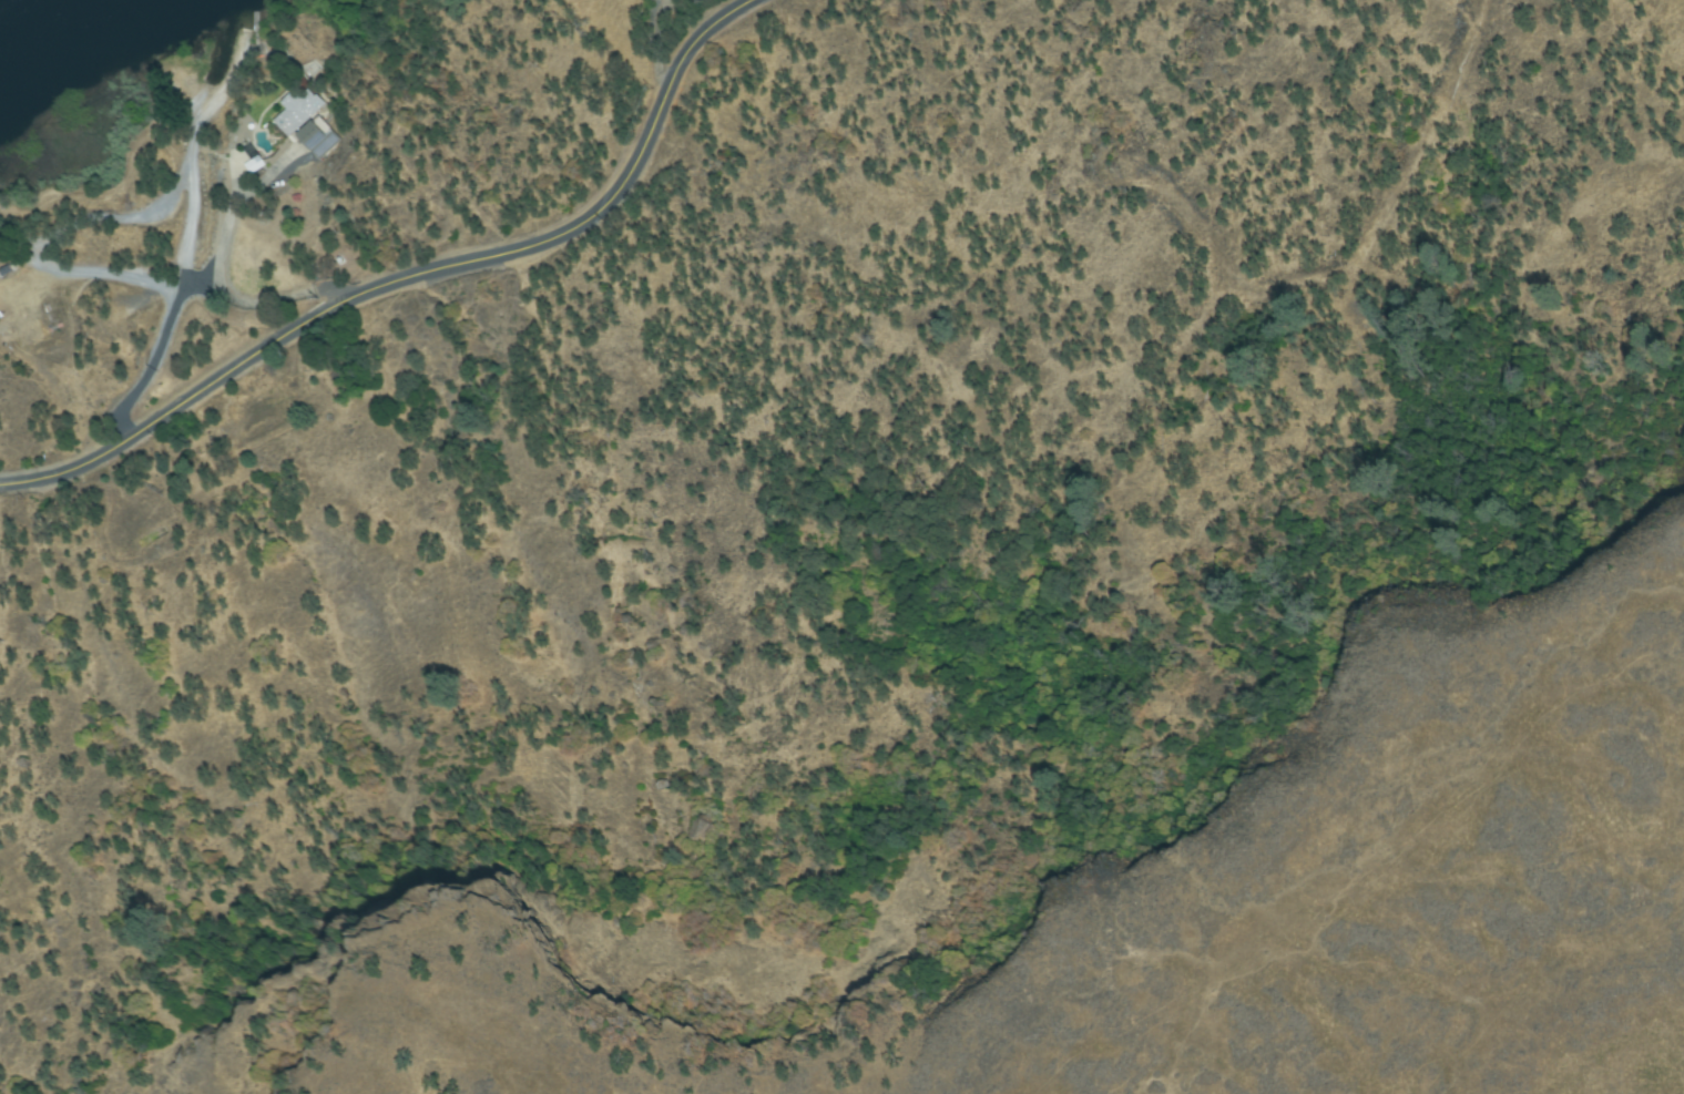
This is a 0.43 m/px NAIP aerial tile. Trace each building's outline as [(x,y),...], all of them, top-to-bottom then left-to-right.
[(276,108),(290,98),(296,105),(308,96),(328,123),(287,153),(272,132),(286,121),(276,108)] [(338,142),(320,160),(298,137),(316,120),(338,142)] [(623,670),(636,660),(629,651),(616,661),(623,670)]
